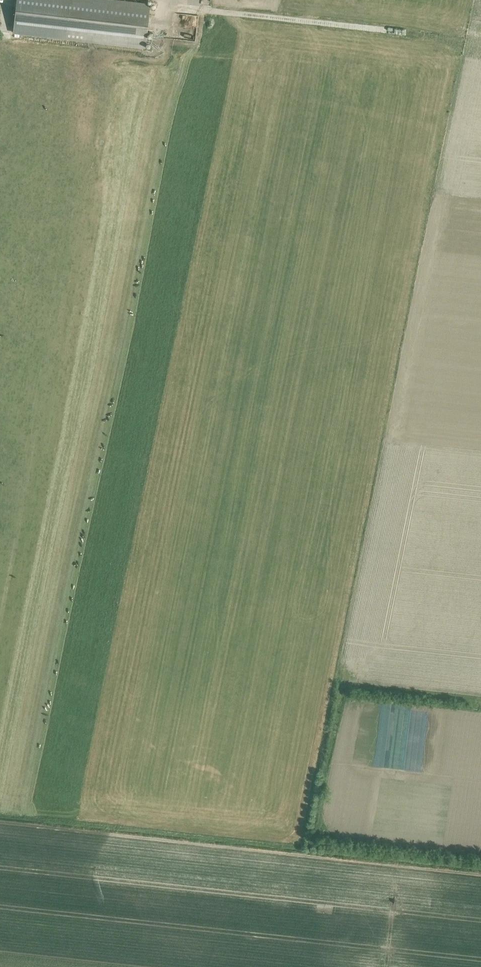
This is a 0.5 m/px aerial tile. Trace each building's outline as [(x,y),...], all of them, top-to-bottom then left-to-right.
[(13,32),(65,38),(145,47),(150,4),(112,0),(17,0),(13,32)]
